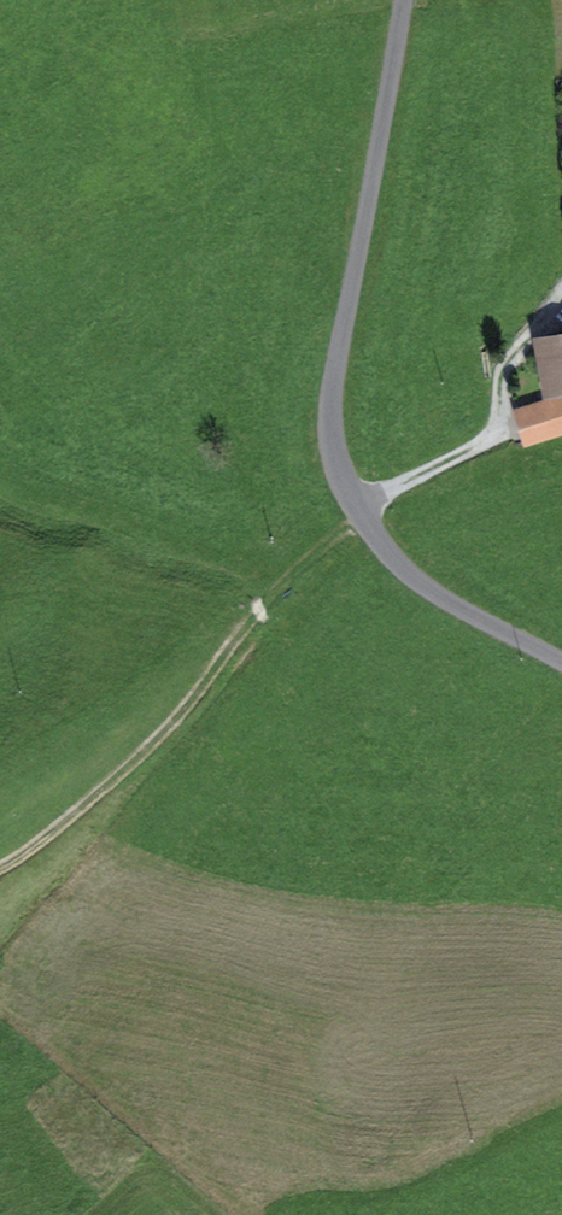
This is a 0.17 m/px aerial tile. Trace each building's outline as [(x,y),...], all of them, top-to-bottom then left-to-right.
[(535,331),(545,387),(512,398),(525,435),(561,422),(561,326),(535,331)]
